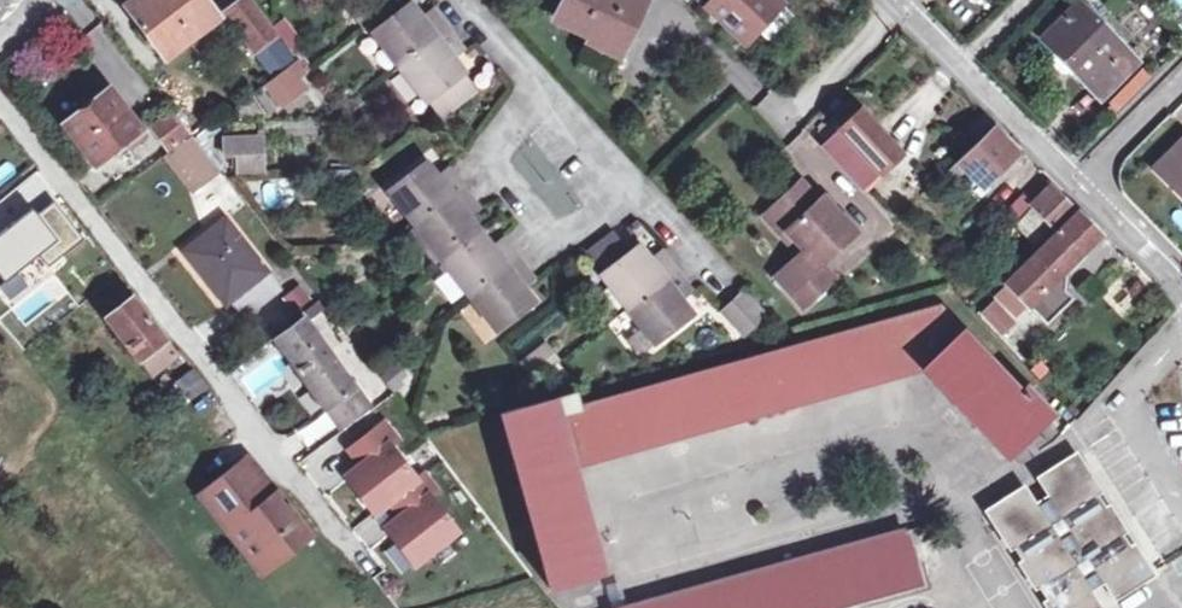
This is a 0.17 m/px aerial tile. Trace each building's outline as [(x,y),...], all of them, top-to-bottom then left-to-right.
[(165,0),(128,0),(119,7),(138,32),(171,7),(165,0)] [(171,7),(192,34),(214,18),(201,0),(165,0),(171,7)] [(246,0),(241,0),(223,14),(253,52),(274,37),(246,0)] [(386,12),(376,0),(356,0),(341,11),(358,34),(386,12)] [(620,0),(557,0),(547,21),(612,54),(636,7),(620,0)] [(749,35),(776,7),(768,0),(692,0),(691,1),(739,47),(749,35)] [(1078,4),(1095,22),(1106,12),(1094,0),(1083,0),(1078,4)] [(1078,4),(1040,40),(1053,53),(1069,70),(1098,101),(1136,65),(1095,22),(1078,4)] [(192,34),(171,7),(138,32),(159,59),(192,34)] [(461,77),(452,65),(446,58),(457,49),(444,33),(435,20),(424,29),(419,23),(406,7),(369,37),(423,107),(435,98),(460,79),(461,77)] [(788,19),(776,7),(749,35),(763,47),(788,19)] [(429,14),(419,23),(424,29),(435,20),(429,14)] [(274,37),(253,52),(272,78),(293,62),(274,37)] [(446,58),(452,65),(463,56),(457,49),(446,58)] [(1064,75),(1069,70),(1053,53),(1048,58),(1048,63),(1059,74),(1064,75)] [(293,66),(284,73),(291,83),(301,75),(293,66)] [(291,83),(284,73),(265,88),(280,108),(299,93),(291,83)] [(472,93),(460,79),(435,98),(446,113),(472,93)] [(60,126),(90,167),(136,132),(106,91),(60,126)] [(830,120),(838,128),(850,116),(841,108),(830,120)] [(855,111),(850,116),(838,128),(816,150),(858,194),(897,156),(855,111)] [(165,153),(186,136),(170,115),(147,131),(165,153)] [(966,179),(960,186),(975,201),(984,191),(979,186),(1010,153),(988,130),(946,173),(953,181),(960,174),(966,179)] [(215,173),(186,136),(165,153),(159,158),(188,194),(215,173)] [(1181,189),(1181,141),(1181,140),(1150,171),(1168,188),(1174,182),(1181,189)] [(258,141),(221,142),(221,158),(234,158),(234,178),(259,177),(258,141)] [(535,307),(526,294),(520,288),(530,278),(517,263),(506,249),(496,258),(490,251),(469,224),(464,219),(474,210),(451,182),(442,191),(436,184),(425,170),(388,201),(499,337),(535,307)] [(442,191),(451,182),(446,176),(436,184),(442,191)] [(1168,188),(1181,201),(1181,189),(1174,182),(1168,188)] [(257,188),(263,211),(280,206),(274,183),(257,188)] [(795,185),(764,216),(795,249),(789,254),(804,271),(794,281),(778,265),(767,276),(800,310),(831,281),(818,266),(850,235),(818,202),(815,205),(795,185)] [(1030,249),(1066,212),(1046,190),(1009,227),(1030,249)] [(464,219),(469,224),(478,216),(474,210),(464,219)] [(795,249),(764,216),(759,221),(789,254),(795,249)] [(1094,238),(1073,216),(991,297),(1007,313),(1018,302),(1042,327),(1067,301),(1050,282),(1094,238)] [(225,303),(236,316),(270,290),(218,226),(179,257),(219,308),(225,303)] [(585,248),(600,267),(618,254),(603,235),(585,248)] [(687,313),(676,299),(671,292),(682,284),(670,269),(659,254),(648,262),(643,256),(632,242),(618,254),(600,267),(595,271),(638,327),(648,340),(649,342),(687,313)] [(496,258),(506,249),(500,243),(490,251),(496,258)] [(654,248),(643,256),(648,262),(659,254),(654,248)] [(789,254),(778,265),(794,281),(804,271),(789,254)] [(536,286),(530,278),(520,288),(526,294),(536,286)] [(686,289),(682,284),(671,292),(676,299),(686,289)] [(736,294),(717,311),(738,335),(757,317),(736,294)] [(147,372),(167,356),(125,301),(104,318),(147,372)] [(989,306),(978,316),(998,335),(1008,325),(989,306)] [(1027,400),(1024,402),(1016,393),(1013,395),(934,311),(573,413),(568,394),(495,414),(546,593),(597,578),(569,480),(567,472),(918,373),(1003,460),(1045,420),(1027,400)] [(363,409),(298,322),(272,342),(337,429),(363,409)] [(635,350),(648,340),(638,327),(625,337),(635,350)] [(545,349),(523,368),(535,382),(557,363),(545,349)] [(109,376),(100,367),(90,376),(98,386),(109,376)] [(203,390),(194,378),(184,386),(193,398),(203,390)] [(380,427),(350,451),(362,466),(344,481),(358,499),(364,495),(378,512),(390,502),(414,484),(386,449),(393,443),(380,427)] [(1009,551),(1016,547),(1023,559),(1017,564),(1032,589),(1039,585),(1047,598),(1040,602),(1044,607),(1091,607),(1093,607),(1084,593),(1097,584),(1107,599),(1142,577),(1125,550),(1118,554),(1110,541),(1117,537),(1101,511),(1094,515),(1086,502),(1093,498),(1072,463),(1034,485),(1044,500),(1031,508),(1021,493),(986,513),(1009,551)] [(236,468),(198,498),(240,552),(249,545),(265,566),(269,570),(307,540),(274,497),(264,505),(236,468)] [(414,484),(390,502),(402,517),(384,532),(398,550),(404,546),(418,563),(454,535),(426,500),(433,495),(421,478),(414,484)] [(364,495),(358,499),(372,516),(378,512),(364,495)] [(1155,560),(1180,544),(1168,527),(1144,543),(1155,560)] [(919,586),(903,534),(640,607),(842,607),(919,586)] [(249,545),(240,552),(256,573),(265,566),(249,545)] [(404,546),(398,550),(412,568),(418,563),(404,546)]
